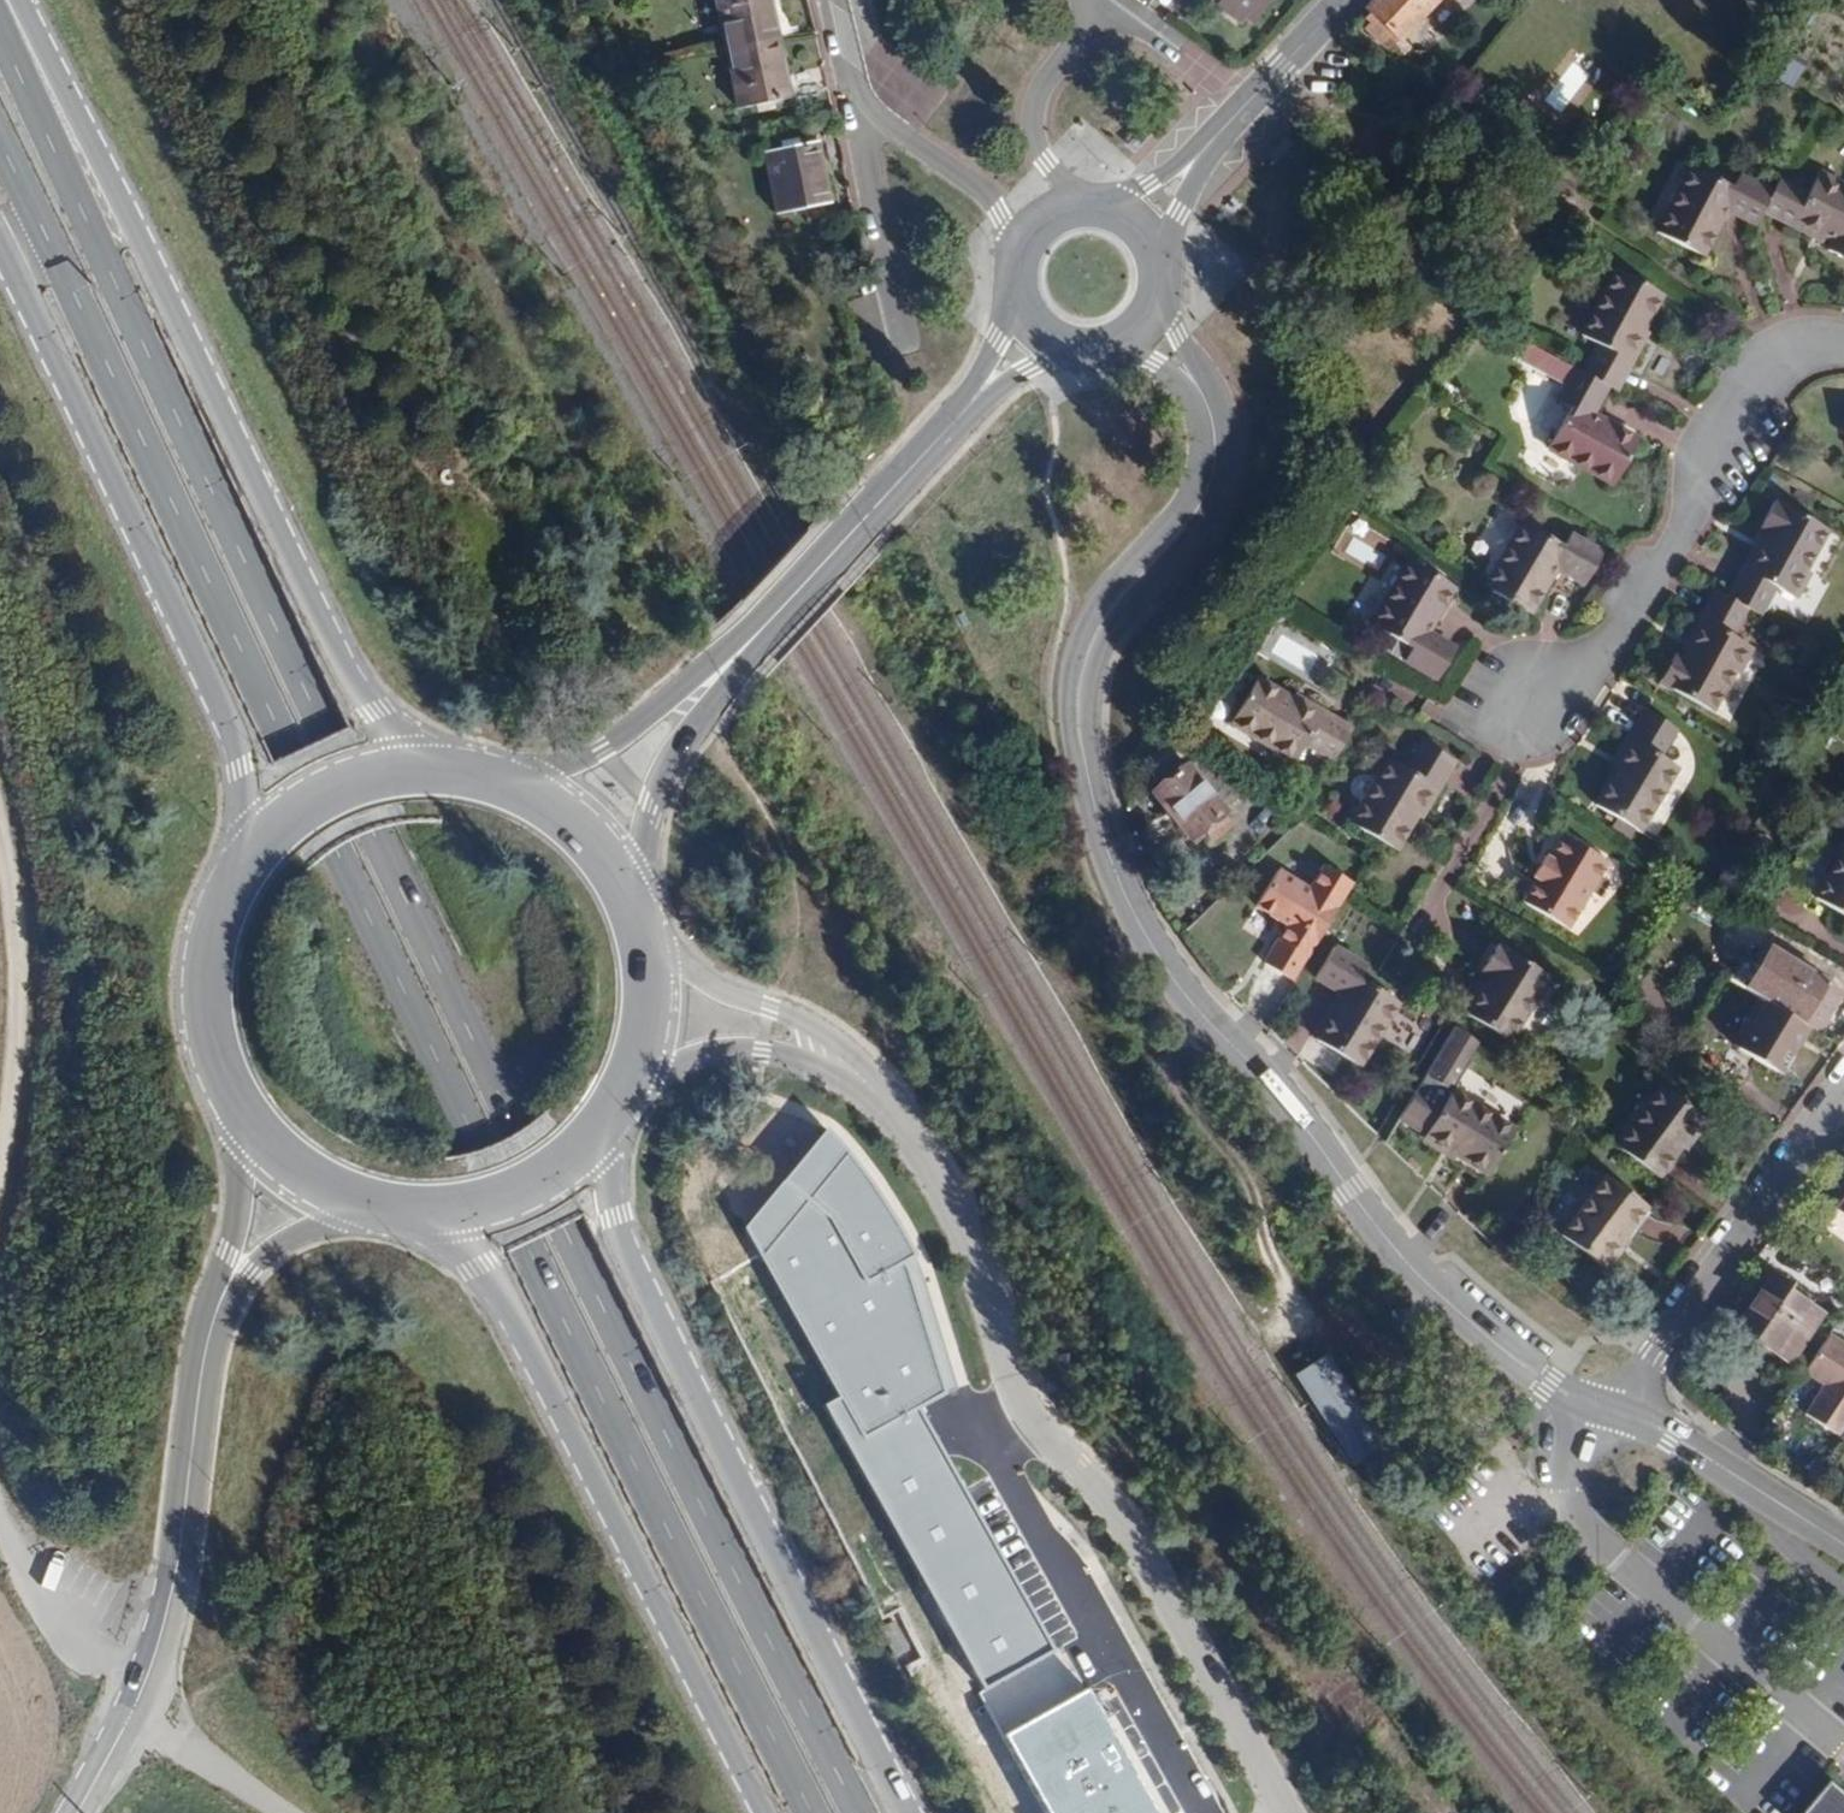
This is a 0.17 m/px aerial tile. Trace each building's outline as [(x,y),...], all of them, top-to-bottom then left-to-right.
[(777,41),(769,0),(712,0),(722,51),(777,41)] [(1221,3),(1245,20),(1252,24),(1270,0),(1217,0),(1221,3)] [(1359,14),(1369,23),(1365,27),(1387,49),(1396,40),(1398,41),(1430,8),(1438,0),(1373,0),(1359,14)] [(1245,20),(1221,3),(1215,10),(1238,28),(1245,20)] [(777,41),(722,51),(733,110),(788,99),(777,41)] [(1803,63),(1775,48),(1762,67),(1792,82),(1803,63)] [(816,144),(760,154),(774,215),(828,205),(816,144)] [(1763,209),(1771,194),(1738,176),(1731,189),(1690,167),(1655,232),(1701,257),(1725,211),(1754,226),(1763,209)] [(1552,169),(1543,180),(1566,197),(1575,186),(1552,169)] [(1779,178),(1771,194),(1763,209),(1790,224),(1791,221),(1829,241),(1826,248),(1843,257),(1843,185),(1817,171),(1807,192),(1779,178)] [(1597,344),(1581,373),(1606,387),(1613,391),(1629,362),(1625,359),(1661,294),(1615,270),(1580,335),(1597,344)] [(1515,361),(1551,379),(1566,348),(1548,339),(1542,351),(1525,342),(1515,361)] [(1591,414),(1606,387),(1581,373),(1572,369),(1555,401),(1567,407),(1546,447),(1612,484),(1637,438),(1591,414)] [(1741,570),(1726,597),(1748,609),(1758,615),(1773,587),(1795,598),(1809,572),(1805,570),(1826,530),(1772,501),(1756,532),(1763,536),(1744,571),(1741,570)] [(1521,522),(1483,587),(1529,615),(1556,569),(1583,585),(1601,553),(1570,535),(1563,547),(1521,522)] [(1408,559),(1370,625),(1410,650),(1404,659),(1436,679),(1454,648),(1427,632),(1453,587),(1408,559)] [(1726,597),(1716,592),(1699,620),(1703,621),(1684,657),(1674,651),(1657,682),(1713,711),(1734,672),(1738,674),(1752,647),(1733,637),(1748,609),(1726,597)] [(1306,744),(1333,760),(1351,729),(1324,713),(1322,716),(1256,677),(1229,722),(1295,761),(1306,744)] [(1633,741),(1595,805),(1640,832),(1678,768),(1660,757),(1676,730),(1646,712),(1630,739),(1633,741)] [(1388,758),(1349,824),(1395,850),(1434,785),(1437,787),(1453,761),(1423,742),(1406,769),(1388,758)] [(1223,810),(1250,789),(1198,759),(1189,766),(1187,764),(1150,794),(1168,816),(1187,840),(1204,827),(1212,838),(1233,822),(1223,810)] [(1535,879),(1521,901),(1565,928),(1606,863),(1562,835),(1547,858),(1543,856),(1530,876),(1535,879)] [(1814,897),(1843,917),(1843,849),(1814,897)] [(1343,901),(1355,883),(1327,866),(1306,900),(1298,895),(1302,889),(1279,874),(1256,909),(1279,923),(1281,920),(1286,923),(1292,927),(1283,940),(1281,939),(1264,966),(1293,984),(1315,948),(1343,901)] [(1310,894),(1302,889),(1298,895),(1306,900),(1310,894)] [(1490,977),(1467,1016),(1509,1041),(1548,977),(1497,946),(1482,972),(1490,977)] [(1770,946),(1744,988),(1765,1002),(1801,1024),(1827,983),(1827,982),(1770,946)] [(1338,1002),(1314,1040),(1359,1067),(1398,1002),(1359,979),(1366,967),(1333,947),(1314,978),(1341,995),(1338,1002)] [(1827,983),(1801,1024),(1809,1028),(1811,1030),(1836,989),(1827,983)] [(1801,1024),(1765,1002),(1737,1048),(1780,1075),(1809,1028),(1801,1024)] [(1476,1043),(1451,1028),(1397,1121),(1421,1136),(1449,1090),(1476,1043)] [(1661,1087),(1616,1147),(1657,1178),(1702,1118),(1661,1087)] [(1449,1090),(1421,1136),(1447,1151),(1487,1176),(1515,1130),(1449,1090)] [(824,1132),(745,1228),(839,1397),(863,1438),(915,1409),(956,1386),(924,1292),(911,1252),(882,1200),(850,1156),(824,1132)] [(1604,1175),(1561,1236),(1601,1266),(1646,1206),(1604,1175)] [(1834,1208),(1843,1216),(1843,1195),(1834,1208)] [(1736,1327),(1776,1352),(1786,1336),(1798,1344),(1818,1313),(1787,1293),(1790,1288),(1770,1275),(1736,1327)] [(1830,1332),(1808,1365),(1830,1380),(1806,1416),(1838,1437),(1843,1428),(1843,1342),(1830,1332)] [(1786,1336),(1776,1352),(1787,1360),(1798,1344),(1786,1336)] [(1290,1375),(1347,1464),(1379,1443),(1322,1355),(1290,1375)] [(1051,1651),(915,1409),(863,1438),(839,1397),(823,1406),(982,1689),(1051,1651)] [(1051,1651),(982,1689),(978,1693),(1003,1732),(1047,1812),(1158,1812),(1086,1688),(1051,1651)] [(1827,1779),(1799,1812),(1843,1812),(1843,1794),(1827,1779)]
